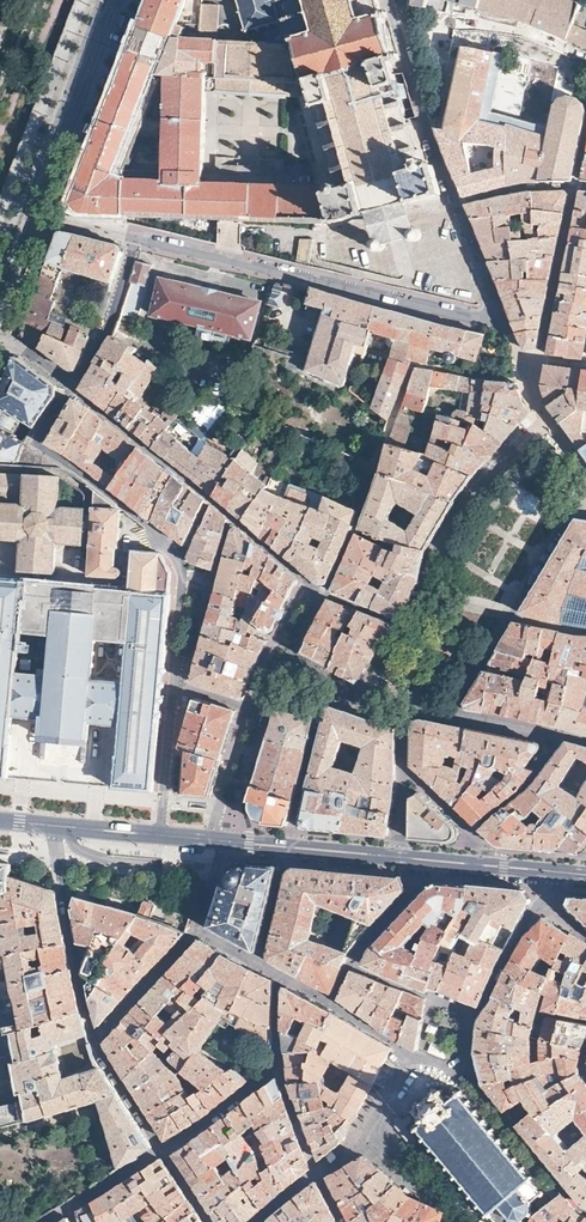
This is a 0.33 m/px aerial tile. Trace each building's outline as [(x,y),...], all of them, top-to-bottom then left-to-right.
[(217,94),(288,97),(288,96),(301,96),(301,83),(288,44),(287,44),(250,41),(219,39),(212,39),(219,4),(203,1),(196,37),(185,38),(183,37),(187,26),(179,23),(187,0),(152,0),(144,21),(142,26),(105,121),(96,146),(74,204),(77,206),(77,208),(79,210),(81,211),(83,212),(84,212),(85,212),(87,213),(93,213),(123,214),(125,214),(214,217),(217,217),(228,217),(239,218),(248,218),(253,218),(337,221),(336,219),(330,196),(329,193),(327,185),(316,184),(317,174),(206,170),(208,77),(207,77),(207,72),(205,72),(207,62),(218,63),(217,78),(217,94)] [(241,9),(237,10),(238,13),(242,12),(247,28),(242,29),(243,32),(248,31),(249,35),(251,34),(250,30),(275,23),(277,29),(282,28),(287,44),(288,44),(301,83),(301,96),(301,98),(298,100),(315,164),(317,164),(317,174),(316,184),(327,185),(336,219),(337,222),(367,214),(367,212),(369,211),(376,240),(374,241),(373,242),(372,244),(372,246),(372,248),(373,250),(374,251),(376,252),(378,253),(380,253),(381,253),(383,252),(385,250),(385,248),(386,246),(386,245),(397,241),(412,238),(412,239),(413,240),(415,241),(417,242),(419,242),(421,242),(422,241),(424,239),(425,237),(425,235),(425,233),(424,232),(423,230),(421,229),(419,228),(417,228),(409,200),(412,200),(412,201),(442,193),(435,165),(429,166),(429,163),(425,161),(420,162),(418,154),(422,152),(421,148),(417,149),(413,136),(411,127),(414,126),(413,122),(409,123),(393,62),(402,59),(401,54),(395,55),(384,17),(390,15),(389,10),(383,12),(380,0),(239,0),(241,9)] [(450,1),(443,0),(430,0),(428,7),(447,11),(450,1)] [(479,8),(481,0),(443,0),(450,1),(479,8)] [(573,23),(581,3),(581,2),(576,0),(481,0),(479,8),(479,10),(513,18),(521,20),(532,24),(545,29),(556,34),(562,37),(570,39),(585,47),(585,28),(573,23)] [(61,42),(89,50),(93,37),(86,35),(89,26),(68,20),(61,42)] [(585,116),(585,107),(584,101),(578,96),(570,94),(563,96),(559,101),(556,104),(551,127),(493,111),(505,51),(501,50),(501,52),(463,45),(458,66),(445,128),(436,126),(453,169),(465,196),(507,183),(534,181),(537,181),(573,180),(585,118),(585,116)] [(573,225),(585,228),(585,190),(580,190),(576,207),(573,225)] [(470,212),(473,219),(494,214),(497,228),(511,225),(512,229),(522,228),(524,226),(527,227),(534,227),(534,209),(533,209),(533,191),(499,196),(482,201),(467,205),(470,212)] [(512,229),(512,238),(512,239),(534,239),(534,236),(559,236),(562,218),(567,194),(568,193),(567,193),(567,192),(566,191),(565,191),(564,191),(549,191),(533,191),(533,209),(534,209),(534,227),(527,227),(524,226),(522,228),(512,229)] [(512,239),(512,238),(512,229),(511,225),(497,228),(494,214),(473,219),(483,244),(490,261),(513,259),(511,240),(511,239),(512,239)] [(569,244),(585,247),(585,228),(573,225),(572,232),(569,244)] [(54,250),(45,274),(58,279),(63,267),(112,282),(122,250),(122,248),(121,247),(120,246),(119,245),(95,239),(63,232),(62,232),(61,232),(60,233),(54,250)] [(512,239),(512,238),(512,239),(511,239),(511,240),(513,259),(524,258),(538,258),(550,258),(554,258),(557,244),(559,236),(534,236),(534,239),(512,239)] [(310,266),(315,241),(302,239),(298,263),(310,266)] [(569,244),(567,258),(564,272),(571,272),(572,272),(585,274),(585,247),(569,244)] [(524,258),(513,259),(490,261),(492,266),(496,278),(525,278),(524,258)] [(538,258),(524,258),(525,278),(550,279),(552,268),(554,258),(550,258),(538,258)] [(151,264),(138,260),(118,322),(133,326),(134,322),(151,264)] [(564,272),(561,288),(558,300),(574,303),(574,300),(576,300),(579,286),(585,287),(585,274),(572,272),(571,272),(564,272)] [(82,328),(73,324),(66,341),(61,338),(48,333),(53,320),(48,318),(52,309),(55,300),(51,299),(58,279),(45,274),(33,305),(24,329),(23,330),(23,332),(24,334),(25,336),(45,351),(70,370),(74,370),(77,368),(91,336),(91,335),(81,331),(82,328)] [(256,314),(260,302),(256,301),(210,290),(161,278),(152,314),(231,332),(250,337),(256,314)] [(548,288),(550,279),(525,278),(496,278),(499,285),(504,297),(522,297),(546,296),(548,288)] [(275,282),(268,304),(281,306),(283,293),(281,292),(283,283),(275,282)] [(558,300),(558,304),(557,310),(573,313),(570,324),(580,325),(585,326),(585,287),(579,286),(576,300),(574,300),(574,303),(558,300)] [(313,287),(311,287),(305,308),(317,311),(304,354),(294,351),(293,355),(288,354),(284,368),(304,375),(306,369),(343,386),(348,370),(348,369),(349,369),(356,343),(366,346),(370,331),(371,329),(369,328),(375,306),(352,300),(330,292),(313,287)] [(545,304),(546,296),(522,297),(527,315),(543,314),(545,304)] [(522,297),(504,297),(507,305),(512,319),(522,318),(528,316),(527,315),(522,297)] [(427,320),(375,306),(369,328),(371,329),(370,331),(380,333),(386,335),(386,339),(387,343),(388,344),(389,346),(393,347),(390,355),(378,386),(370,406),(389,421),(412,359),(427,362),(430,352),(445,356),(445,357),(446,359),(447,361),(449,362),(451,363),(453,362),(455,361),(456,360),(457,358),(457,355),(476,360),(484,334),(435,322),(427,320)] [(68,322),(73,324),(82,328),(81,331),(91,335),(91,336),(95,338),(98,328),(52,309),(48,318),(53,320),(48,333),(61,338),(68,322)] [(580,325),(570,324),(573,313),(557,310),(554,323),(552,334),(561,336),(577,338),(577,335),(585,337),(585,326),(580,325)] [(514,325),(517,331),(540,328),(542,319),(543,314),(527,315),(528,316),(522,318),(512,319),(514,325)] [(540,328),(517,331),(521,340),(525,349),(531,348),(536,347),(538,336),(540,328)] [(552,334),(550,346),(548,354),(554,354),(567,356),(582,357),(583,352),(585,342),(585,337),(577,335),(577,338),(561,336),(552,334)] [(130,348),(132,345),(130,344),(113,335),(104,351),(98,361),(116,373),(121,366),(119,365),(130,348)] [(83,385),(82,387),(82,388),(83,390),(84,391),(94,399),(108,410),(124,386),(129,389),(130,388),(147,361),(134,353),(137,348),(132,345),(130,348),(119,365),(121,366),(116,373),(98,361),(83,385)] [(0,390),(0,406),(7,411),(17,417),(24,421),(34,427),(55,395),(57,386),(37,370),(19,357),(20,355),(18,355),(16,354),(13,355),(10,357),(9,359),(11,360),(3,383),(0,390)] [(143,393),(159,366),(150,358),(147,361),(130,388),(129,389),(124,386),(108,410),(111,413),(116,417),(131,397),(135,399),(138,394),(141,395),(143,393)] [(563,367),(546,365),(543,384),(542,384),(542,385),(547,385),(569,387),(568,393),(570,392),(574,390),(580,391),(583,373),(583,369),(582,369),(563,367)] [(408,391),(427,396),(427,395),(430,385),(434,371),(432,370),(429,370),(426,369),(417,368),(408,391)] [(585,458),(585,441),(581,434),(581,433),(584,409),(585,409),(585,370),(583,369),(583,373),(580,391),(574,390),(570,392),(569,394),(570,399),(576,406),(578,406),(578,408),(578,409),(560,422),(568,434),(585,458)] [(443,387),(445,387),(447,373),(441,372),(439,371),(434,371),(430,385),(443,387)] [(445,387),(462,390),(468,390),(470,390),(471,379),(458,375),(457,375),(447,373),(445,387)] [(471,379),(470,390),(473,391),(485,390),(485,380),(477,380),(475,379),(471,379)] [(170,400),(177,389),(177,383),(174,380),(173,387),(167,383),(155,403),(153,406),(163,412),(170,400)] [(511,392),(521,394),(518,387),(516,383),(516,382),(512,382),(500,381),(485,380),(485,390),(503,391),(511,392)] [(430,385),(427,395),(443,387),(430,385)] [(569,387),(547,385),(542,385),(543,386),(543,387),(543,388),(545,396),(546,398),(548,406),(548,407),(566,394),(568,393),(569,387)] [(453,411),(452,417),(475,423),(477,424),(479,418),(489,421),(486,429),(489,431),(480,443),(492,453),(498,447),(513,431),(514,430),(519,423),(529,413),(524,400),(521,394),(511,392),(503,391),(485,390),(473,391),(470,390),(468,390),(462,390),(462,393),(462,394),(470,395),(468,410),(459,408),(458,408),(457,408),(453,411)] [(423,410),(426,400),(427,396),(408,391),(406,396),(400,411),(406,413),(409,406),(414,408),(422,410),(423,410)] [(570,399),(569,394),(570,392),(568,393),(566,394),(548,407),(553,414),(560,422),(578,409),(578,408),(578,406),(576,406),(570,399)] [(145,406),(135,399),(131,397),(116,417),(121,421),(129,427),(137,416),(145,406)] [(53,446),(64,453),(73,441),(92,411),(85,406),(75,399),(63,417),(47,443),(52,445),(53,446)] [(176,415),(182,406),(170,400),(163,412),(162,413),(173,420),(176,415)] [(158,415),(145,406),(137,416),(129,427),(133,430),(141,437),(158,415)] [(412,414),(414,408),(409,406),(406,413),(400,411),(394,427),(389,443),(403,447),(415,415),(412,414)] [(100,417),(92,411),(73,441),(64,453),(68,456),(70,458),(109,487),(138,447),(128,439),(100,417)] [(229,426),(236,416),(229,412),(222,422),(229,426)] [(452,417),(439,413),(433,433),(426,453),(426,456),(437,460),(473,475),(479,469),(487,459),(470,446),(467,445),(469,440),(472,429),(475,423),(452,417)] [(171,424),(160,416),(158,415),(141,437),(153,447),(166,429),(167,429),(171,424)] [(209,443),(176,415),(173,420),(171,424),(167,429),(166,429),(153,447),(165,457),(195,481),(203,487),(212,495),(222,478),(224,474),(232,462),(235,458),(234,457),(209,443)] [(20,429),(16,437),(24,442),(34,427),(24,421),(20,429)] [(477,424),(475,423),(472,429),(469,440),(467,445),(470,446),(487,459),(490,456),(492,453),(480,443),(489,431),(486,429),(477,424)] [(13,461),(24,444),(23,443),(24,442),(16,437),(0,427),(0,460),(13,461)] [(426,456),(426,453),(403,447),(389,443),(388,444),(384,458),(381,472),(388,475),(397,477),(406,480),(409,480),(420,488),(434,492),(444,496),(454,500),(461,490),(463,488),(473,475),(437,460),(431,475),(416,467),(421,455),(426,456)] [(154,490),(165,469),(153,459),(144,452),(138,447),(109,487),(124,500),(129,503),(142,513),(149,499),(154,490)] [(258,461),(243,448),(242,447),(234,457),(235,458),(232,462),(224,474),(231,479),(229,482),(222,478),(212,495),(218,499),(228,507),(243,483),(250,471),(251,470),(258,461)] [(437,460),(426,456),(421,455),(416,467),(431,475),(437,460)] [(147,517),(152,521),(164,495),(174,476),(169,472),(165,469),(154,490),(149,499),(142,513),(147,517)] [(20,472),(0,471),(0,498),(18,499),(20,472)] [(264,488),(268,484),(250,471),(243,483),(228,507),(235,513),(243,519),(264,488)] [(121,507),(92,506),(91,516),(85,516),(86,506),(62,505),(58,507),(58,505),(59,502),(61,475),(24,472),(23,500),(24,504),(24,505),(23,504),(19,502),(0,501),(0,540),(18,541),(22,540),(21,542),(20,571),(55,573),(56,544),(56,542),(60,543),(83,545),(84,539),(90,539),(88,575),(116,577),(118,576),(119,576),(120,575),(120,574),(121,573),(121,572),(121,571),(121,570),(121,569),(120,569),(120,567),(119,567),(118,566),(116,565),(115,565),(116,548),(118,548),(120,531),(120,528),(121,507)] [(360,528),(380,537),(398,542),(401,543),(413,546),(426,548),(427,548),(428,547),(439,528),(455,501),(454,500),(444,496),(434,492),(420,488),(409,480),(406,480),(397,477),(388,475),(381,472),(376,486),(366,514),(361,527),(360,528)] [(164,529),(176,505),(186,485),(180,480),(174,476),(164,495),(152,521),(156,524),(164,529)] [(186,485),(176,505),(188,514),(196,520),(205,500),(194,491),(186,485)] [(272,510),(277,513),(289,520),(274,545),(281,551),(291,559),(304,570),(320,584),(326,582),(346,539),(357,510),(324,495),(320,509),(309,505),(310,501),(310,497),(309,493),(288,485),(284,496),(280,494),(280,495),(272,510)] [(264,488),(243,519),(248,523),(260,533),(272,510),(280,495),(264,488)] [(188,514),(176,505),(164,529),(174,537),(185,544),(196,520),(188,514)] [(202,526),(223,533),(225,525),(227,520),(219,512),(211,506),(202,526)] [(265,537),(274,545),(289,520),(277,513),(272,510),(260,533),(265,537)] [(526,616),(564,622),(570,593),(585,597),(585,568),(579,567),(583,557),(585,552),(585,520),(577,518),(557,551),(547,568),(520,612),(521,612),(526,616)] [(223,535),(223,533),(202,526),(199,533),(197,538),(220,545),(221,540),(223,535)] [(231,534),(225,556),(247,563),(253,542),(249,539),(240,531),(234,526),(233,530),(231,534)] [(423,562),(426,548),(413,546),(401,543),(398,542),(397,550),(395,549),(394,550),(385,546),(386,545),(358,533),(354,542),(351,549),(382,563),(395,570),(402,572),(411,575),(419,579),(423,562)] [(215,559),(220,545),(197,538),(192,551),(189,557),(188,559),(187,561),(212,571),(215,559)] [(238,588),(252,592),(255,585),(257,581),(258,577),(262,578),(271,557),(264,551),(253,542),(247,563),(246,567),(253,570),(251,575),(241,571),(241,573),(238,588)] [(11,743),(14,716),(40,718),(38,740),(42,741),(40,758),(38,758),(37,764),(87,767),(87,762),(86,762),(87,744),(90,744),(91,723),(118,725),(116,752),(114,784),(114,788),(153,791),(159,716),(164,667),(171,592),(170,592),(171,573),(162,551),(131,548),(127,590),(26,580),(26,579),(0,577),(0,777),(8,777),(9,776),(11,743)] [(333,588),(335,592),(350,598),(377,609),(392,615),(394,616),(400,614),(401,613),(407,601),(419,579),(411,575),(402,572),(395,570),(382,563),(351,549),(340,572),(333,588)] [(236,597),(238,588),(241,573),(238,571),(240,565),(241,565),(242,565),(243,566),(246,567),(247,563),(225,556),(223,562),(223,563),(218,582),(215,592),(232,596),(236,597)] [(271,557),(262,578),(274,591),(276,588),(289,596),(297,579),(297,578),(282,566),(279,564),(271,557)] [(258,596),(253,593),(250,601),(245,613),(258,625),(264,630),(266,632),(267,632),(269,632),(271,632),(273,631),(274,629),(276,625),(280,616),(287,601),(289,596),(276,588),(274,591),(262,578),(258,577),(257,581),(255,585),(262,589),(258,596)] [(232,596),(215,592),(203,634),(233,644),(235,640),(262,651),(262,650),(264,647),(268,640),(261,637),(254,633),(258,625),(245,613),(244,612),(242,619),(232,615),(236,602),(232,596)] [(340,614),(346,605),(340,603),(329,599),(301,652),(306,655),(319,662),(329,667),(336,654),(339,648),(343,638),(336,635),(339,628),(332,626),(338,617),(340,614)] [(351,625),(359,610),(346,605),(340,614),(338,617),(332,626),(339,628),(344,630),(348,623),(351,625)] [(379,617),(359,610),(351,625),(354,626),(351,633),(359,637),(355,648),(373,656),(381,645),(394,624),(384,619),(381,618),(379,617)] [(506,636),(498,649),(517,654),(514,670),(521,671),(528,673),(529,669),(534,656),(530,655),(531,652),(539,653),(540,645),(544,628),(514,622),(511,628),(506,636)] [(552,630),(544,628),(540,645),(554,647),(558,631),(552,630)] [(364,671),(373,656),(355,648),(359,637),(351,633),(346,631),(343,638),(339,648),(336,654),(329,667),(339,672),(357,682),(358,681),(364,671)] [(557,723),(556,726),(569,729),(585,734),(585,635),(579,634),(574,634),(558,631),(554,647),(551,660),(544,677),(555,680),(567,683),(568,684),(565,698),(563,706),(557,723)] [(251,678),(262,651),(235,640),(233,644),(203,634),(190,680),(226,692),(243,698),(251,678)] [(477,710),(485,711),(489,688),(505,691),(510,674),(505,673),(506,668),(514,670),(517,654),(498,649),(485,671),(478,682),(466,703),(469,708),(477,710)] [(526,695),(520,718),(534,721),(537,722),(538,721),(541,708),(543,699),(540,697),(544,677),(551,660),(538,657),(534,656),(529,669),(528,673),(526,678),(510,674),(505,691),(526,695)] [(555,680),(551,700),(543,699),(541,708),(538,721),(543,722),(556,726),(557,723),(563,706),(565,698),(568,684),(567,683),(555,680)] [(489,688),(485,711),(491,712),(516,717),(520,718),(526,695),(505,691),(489,688)] [(180,748),(186,750),(221,760),(234,716),(236,710),(214,704),(195,698),(180,748)] [(394,799),(395,784),(395,755),(394,728),(364,717),(330,706),(326,718),(323,726),(313,767),(308,789),(333,793),(333,789),(351,793),(350,803),(360,805),(363,792),(377,795),(394,799)] [(272,724),(268,738),(306,749),(315,715),(277,710),(272,724)] [(413,728),(412,730),(412,764),(412,765),(413,765),(429,780),(456,805),(474,780),(475,780),(479,768),(483,757),(482,756),(481,755),(464,747),(466,728),(444,723),(426,719),(422,720),(419,721),(417,722),(415,724),(414,725),(413,728)] [(475,779),(475,780),(490,791),(495,785),(501,791),(507,798),(516,791),(527,778),(534,770),(525,766),(538,748),(539,747),(539,746),(539,745),(539,744),(538,744),(538,743),(537,743),(537,742),(536,742),(535,742),(491,733),(466,728),(464,747),(481,755),(482,756),(483,757),(479,768),(475,779)] [(260,762),(253,785),(272,791),(271,793),(294,799),(304,759),(306,749),(268,738),(260,762)] [(529,831),(538,832),(536,843),(535,848),(545,849),(555,850),(566,837),(564,836),(571,828),(573,829),(578,822),(585,811),(585,781),(577,796),(559,784),(578,755),(585,760),(585,746),(567,741),(532,786),(522,794),(513,801),(507,806),(514,813),(515,811),(519,807),(528,815),(534,808),(543,815),(538,822),(536,821),(534,821),(532,822),(530,824),(530,826),(529,831)] [(221,760),(186,750),(184,774),(182,793),(196,794),(211,796),(216,779),(221,760)] [(474,780),(456,805),(462,810),(463,811),(467,815),(475,823),(495,807),(507,798),(501,791),(495,785),(490,791),(475,780),(474,780)] [(272,791),(253,785),(250,792),(248,799),(251,800),(250,805),(251,807),(251,810),(253,813),(256,816),(258,817),(260,818),(265,819),(264,822),(276,823),(286,824),(287,824),(287,823),(294,799),(271,793),(272,791)] [(333,793),(308,789),(304,806),(304,807),(300,821),(305,826),(326,829),(342,830),(346,810),(350,810),(350,803),(351,793),(333,789),(333,793)] [(363,792),(360,805),(374,808),(377,795),(363,792)] [(410,833),(410,837),(423,838),(428,838),(445,840),(447,840),(449,840),(452,839),(454,837),(455,836),(456,835),(457,832),(457,829),(456,828),(455,825),(454,823),(443,813),(438,809),(420,792),(411,796),(410,833)] [(346,810),(342,830),(358,832),(388,835),(388,834),(393,805),(393,803),(394,799),(377,795),(374,808),(360,805),(350,803),(350,810),(346,810)] [(514,813),(507,806),(496,813),(493,816),(492,817),(480,829),(487,835),(488,836),(491,834),(514,813)] [(528,815),(524,819),(530,824),(532,822),(534,821),(536,821),(538,822),(543,815),(534,808),(528,815)] [(491,834),(488,836),(497,843),(499,844),(503,845),(516,846),(535,848),(536,843),(538,832),(529,831),(530,826),(530,824),(524,819),(515,811),(514,813),(491,834)] [(578,822),(585,829),(585,811),(578,822)] [(555,850),(568,852),(579,853),(580,853),(580,852),(582,852),(583,852),(584,851),(585,851),(585,850),(585,829),(578,822),(573,829),(571,828),(564,836),(566,837),(555,850)] [(11,888),(9,878),(9,873),(10,866),(10,862),(10,861),(0,860),(0,889),(11,888)] [(232,937),(254,949),(255,949),(256,948),(257,948),(258,947),(277,863),(264,862),(263,862),(250,861),(249,863),(243,863),(241,863),(239,864),(238,864),(236,864),(234,865),(233,865),(232,866),(231,867),(229,868),(228,870),(226,872),(225,874),(224,879),(224,880),(222,880),(208,923),(224,932),(232,937)] [(269,955),(269,956),(270,957),(271,958),(272,958),(285,965),(299,972),(310,949),(342,963),(347,950),(348,950),(372,922),(373,920),(405,887),(400,875),(353,870),(292,865),(291,865),(290,865),(289,866),(288,866),(288,867),(287,868),(287,869),(287,871),(285,875),(277,910),(268,946),(268,947),(268,948),(267,949),(267,950),(267,952),(268,953),(268,954),(269,955)] [(11,888),(0,889),(0,917),(4,941),(0,941),(0,962),(9,961),(7,952),(24,948),(66,940),(60,910),(57,892),(56,890),(55,889),(53,887),(52,886),(50,886),(9,873),(9,878),(11,888)] [(373,942),(362,961),(388,973),(395,975),(414,983),(428,988),(430,984),(435,985),(440,987),(448,965),(468,973),(473,961),(468,953),(467,952),(456,947),(449,944),(441,940),(447,925),(435,919),(444,904),(457,912),(466,897),(468,882),(457,881),(440,879),(427,884),(400,912),(373,942)] [(503,885),(468,882),(466,897),(457,912),(449,926),(447,925),(441,940),(449,944),(460,926),(464,928),(504,946),(516,923),(530,898),(529,897),(524,887),(503,885)] [(580,892),(571,891),(566,903),(578,915),(585,922),(585,893),(580,892)] [(83,962),(84,971),(99,981),(112,964),(112,962),(107,958),(117,946),(119,941),(135,917),(138,911),(135,910),(123,907),(76,894),(73,903),(79,935),(82,956),(83,962)] [(117,946),(107,958),(112,962),(112,964),(99,981),(124,996),(132,987),(138,980),(169,947),(185,930),(173,923),(152,916),(156,903),(155,901),(146,898),(143,898),(140,906),(139,911),(138,911),(135,917),(119,941),(117,946)] [(449,926),(457,912),(444,904),(435,919),(447,925),(449,926)] [(540,988),(541,988),(547,990),(543,1005),(559,1009),(564,991),(561,990),(565,978),(556,975),(560,966),(553,963),(549,969),(550,973),(534,964),(541,951),(555,960),(558,954),(562,946),(569,932),(554,922),(543,915),(535,923),(526,932),(519,945),(511,960),(508,966),(507,966),(507,968),(522,979),(524,980),(530,983),(540,988)] [(476,956),(494,966),(499,956),(504,946),(464,928),(456,947),(467,952),(468,953),(473,961),(476,956)] [(569,932),(562,946),(566,949),(564,956),(558,954),(555,960),(553,963),(560,966),(562,967),(568,970),(575,955),(575,954),(576,954),(585,960),(585,959),(585,940),(584,939),(571,930),(569,932)] [(180,957),(168,970),(180,981),(174,987),(177,989),(177,990),(175,993),(186,1002),(192,1007),(202,997),(196,992),(199,988),(204,982),(203,982),(201,979),(220,954),(223,951),(208,942),(204,939),(199,936),(191,946),(180,957)] [(9,961),(0,962),(0,1006),(2,1024),(0,1024),(0,1039),(9,1037),(83,1016),(77,994),(69,954),(66,940),(24,948),(7,952),(9,961)] [(310,949),(299,972),(298,974),(317,983),(330,989),(335,979),(342,963),(310,949)] [(188,1056),(197,1046),(227,1003),(232,1008),(244,984),(251,966),(237,958),(223,951),(220,954),(201,979),(203,982),(204,982),(209,986),(205,992),(199,988),(196,992),(202,997),(192,1007),(186,1002),(176,1014),(164,1004),(158,1011),(156,1013),(147,1023),(162,1037),(188,1056)] [(561,990),(564,991),(570,994),(570,993),(585,998),(585,980),(584,984),(576,980),(584,964),(585,965),(585,959),(585,960),(576,954),(575,954),(575,955),(568,970),(566,974),(565,978),(561,990)] [(448,965),(440,987),(447,991),(478,1004),(487,982),(491,972),(494,966),(476,956),(473,961),(468,973),(448,965)] [(264,972),(251,966),(244,984),(232,1008),(272,1025),(273,1003),(273,977),(273,976),(264,972)] [(347,1001),(359,1009),(376,978),(369,975),(351,968),(339,996),(347,1001)] [(516,1004),(524,980),(522,979),(507,968),(501,981),(499,985),(494,996),(507,1001),(516,1004)] [(180,981),(168,970),(164,974),(154,985),(141,999),(156,1013),(158,1011),(164,1004),(175,993),(177,990),(177,989),(174,987),(180,981)] [(111,1010),(124,996),(99,981),(84,971),(89,989),(92,1001),(99,1024),(111,1010)] [(376,978),(359,1009),(364,1013),(372,1019),(384,993),(388,982),(381,980),(376,978)] [(529,1034),(541,988),(540,988),(530,983),(524,980),(516,1004),(507,1001),(494,996),(487,1005),(485,1008),(479,1015),(478,1026),(529,1034)] [(384,993),(372,1019),(372,1020),(377,1023),(385,1030),(389,1019),(393,1010),(394,1008),(394,1007),(402,988),(394,985),(388,982),(384,993)] [(297,991),(288,986),(287,986),(283,987),(284,1028),(284,1033),(286,1048),(312,1047),(318,1047),(333,1009),(320,1003),(316,1001),(310,998),(297,991)] [(412,992),(402,988),(394,1007),(394,1008),(393,1010),(406,1017),(409,1010),(422,1015),(424,1003),(425,997),(412,992)] [(585,1016),(585,998),(570,993),(570,994),(564,991),(559,1009),(563,1010),(585,1016)] [(156,1013),(141,999),(137,1004),(131,1010),(147,1023),(156,1013)] [(331,1101),(332,1101),(332,1102),(340,1107),(350,1113),(354,1109),(357,1110),(374,1079),(392,1044),(391,1044),(380,1037),(360,1025),(333,1009),(318,1047),(312,1047),(309,1057),(306,1057),(306,1062),(308,1062),(306,1078),(321,1077),(323,1090),(326,1103),(331,1101)] [(147,1023),(131,1010),(129,1013),(122,1019),(135,1030),(137,1033),(153,1049),(160,1041),(159,1040),(162,1037),(147,1023)] [(389,1019),(385,1030),(392,1034),(398,1037),(406,1017),(393,1010),(389,1019)] [(406,1017),(398,1037),(408,1043),(417,1048),(422,1015),(409,1010),(406,1017)] [(238,1027),(243,1019),(234,1013),(229,1022),(238,1027)] [(553,1039),(561,1015),(559,1015),(547,1013),(540,1036),(553,1039)] [(585,1031),(585,1020),(561,1015),(553,1039),(581,1045),(585,1032),(585,1031)] [(69,1080),(61,1048),(88,1039),(83,1016),(9,1037),(0,1039),(0,1059),(12,1058),(22,1104),(0,1109),(0,1128),(25,1122),(102,1105),(120,1165),(132,1157),(152,1144),(142,1130),(138,1123),(128,1108),(118,1092),(108,1076),(104,1070),(69,1080)] [(135,1030),(122,1019),(119,1023),(112,1030),(125,1045),(127,1043),(132,1038),(137,1033),(135,1030)] [(508,1048),(529,1047),(529,1039),(529,1034),(478,1026),(476,1038),(476,1045),(475,1050),(501,1050),(501,1048),(508,1048)] [(125,1045),(112,1030),(104,1039),(114,1056),(115,1057),(126,1075),(153,1049),(137,1033),(132,1038),(137,1043),(132,1048),(127,1043),(125,1045)] [(504,1107),(514,1101),(523,1096),(531,1108),(532,1108),(536,1112),(541,1109),(571,1087),(563,1075),(578,1068),(577,1064),(577,1063),(577,1059),(580,1048),(581,1045),(553,1039),(540,1036),(540,1056),(530,1059),(529,1047),(508,1048),(510,1059),(508,1060),(512,1074),(514,1081),(508,1084),(505,1076),(483,1081),(504,1107)] [(445,1061),(449,1051),(426,1042),(422,1051),(445,1061)] [(203,1086),(199,1090),(212,1107),(224,1097),(246,1080),(249,1077),(232,1065),(229,1068),(197,1046),(188,1056),(183,1067),(182,1068),(203,1085),(203,1086)] [(309,1057),(312,1047),(286,1048),(287,1053),(289,1063),(306,1062),(306,1057),(309,1057)] [(479,1067),(483,1081),(505,1076),(512,1074),(508,1060),(510,1059),(508,1048),(501,1048),(501,1050),(475,1050),(479,1065),(479,1067)] [(160,1056),(153,1049),(126,1075),(129,1080),(132,1085),(134,1088),(159,1070),(167,1064),(160,1056)] [(291,1079),(306,1078),(308,1062),(306,1062),(289,1063),(289,1069),(291,1079)] [(180,1077),(167,1064),(159,1070),(134,1088),(137,1093),(140,1098),(151,1114),(155,1121),(174,1109),(183,1104),(192,1098),(190,1094),(190,1093),(180,1077)] [(554,1167),(567,1183),(574,1192),(584,1202),(585,1203),(585,1172),(580,1167),(585,1161),(585,1162),(585,1132),(572,1143),(567,1142),(559,1131),(559,1127),(575,1114),(582,1123),(585,1128),(585,1083),(579,1072),(578,1068),(563,1075),(571,1087),(541,1109),(536,1112),(532,1108),(531,1108),(521,1117),(516,1121),(554,1166),(554,1167)] [(259,1128),(287,1107),(285,1101),(282,1091),(276,1075),(268,1081),(275,1099),(253,1115),(256,1121),(255,1121),(258,1129),(259,1128)] [(305,1094),(323,1090),(321,1077),(306,1078),(291,1079),(291,1081),(292,1085),(295,1094),(305,1094)] [(251,1111),(253,1115),(275,1099),(268,1081),(258,1089),(257,1090),(250,1095),(245,1099),(251,1111)] [(491,1212),(499,1221),(505,1221),(504,1221),(512,1214),(524,1215),(529,1211),(532,1208),(533,1197),(539,1192),(540,1192),(542,1192),(544,1191),(544,1188),(543,1186),(540,1186),(532,1177),(500,1138),(458,1088),(450,1095),(448,1096),(446,1094),(439,1085),(437,1086),(435,1083),(433,1086),(434,1088),(429,1092),(421,1099),(419,1097),(417,1099),(419,1101),(417,1102),(425,1111),(427,1114),(417,1123),(460,1175),(491,1212)] [(198,1088),(190,1093),(190,1094),(192,1098),(202,1114),(207,1111),(212,1107),(199,1090),(198,1088)] [(301,1110),(326,1103),(323,1090),(305,1094),(295,1094),(298,1102),(301,1110)] [(202,1114),(192,1098),(183,1104),(193,1120),(198,1117),(202,1114)] [(229,1111),(242,1130),(255,1121),(256,1121),(253,1115),(251,1111),(245,1099),(238,1104),(229,1111)] [(303,1115),(306,1123),(311,1122),(323,1118),(327,1116),(330,1114),(340,1107),(332,1102),(332,1101),(331,1101),(326,1103),(301,1110),(303,1115)] [(174,1109),(184,1125),(193,1120),(183,1104),(174,1109)] [(259,1130),(267,1140),(275,1134),(292,1120),(289,1113),(287,1107),(259,1128),(258,1129),(259,1130)] [(306,1123),(312,1138),(335,1126),(336,1128),(337,1127),(346,1118),(346,1117),(350,1113),(340,1107),(330,1114),(332,1119),(325,1123),(323,1118),(311,1122),(306,1123)] [(174,1109),(155,1121),(161,1129),(166,1136),(184,1125),(174,1109)] [(349,1124),(357,1110),(354,1109),(350,1113),(346,1117),(346,1118),(337,1127),(336,1128),(335,1126),(312,1138),(314,1144),(320,1157),(331,1148),(339,1140),(349,1124)] [(233,1151),(241,1165),(254,1150),(255,1149),(243,1132),(242,1130),(229,1111),(223,1116),(214,1123),(231,1152),(233,1151)] [(332,1119),(330,1114),(327,1116),(323,1118),(325,1123),(332,1119)] [(271,1163),(272,1162),(274,1161),(282,1156),(301,1144),(298,1135),(297,1133),(292,1120),(275,1134),(267,1140),(262,1142),(264,1147),(271,1163)] [(202,1132),(190,1140),(203,1155),(213,1166),(195,1181),(202,1193),(208,1202),(213,1209),(217,1206),(216,1203),(227,1195),(236,1188),(244,1181),(237,1168),(241,1165),(233,1151),(231,1152),(214,1123),(202,1132)] [(183,1164),(195,1181),(213,1166),(203,1155),(190,1140),(184,1145),(175,1151),(177,1154),(183,1164)] [(301,1144),(282,1156),(287,1167),(305,1156),(303,1150),(301,1144)] [(254,1150),(241,1165),(237,1168),(244,1181),(245,1183),(262,1205),(273,1196),(282,1188),(279,1179),(272,1162),(271,1163),(262,1168),(254,1150)] [(334,1186),(341,1200),(353,1194),(365,1186),(368,1183),(365,1180),(380,1167),(371,1159),(364,1153),(341,1165),(327,1173),(334,1186)] [(169,1179),(174,1176),(169,1168),(168,1166),(160,1155),(152,1160),(144,1164),(142,1165),(148,1175),(141,1180),(148,1191),(151,1189),(161,1184),(165,1182),(169,1179)] [(279,1179),(282,1188),(285,1185),(288,1183),(292,1180),(288,1168),(287,1167),(282,1156),(274,1161),(272,1162),(279,1179)] [(288,1168),(292,1180),(301,1172),(308,1166),(306,1159),(305,1156),(287,1167),(288,1168)] [(150,1221),(154,1221),(157,1220),(166,1213),(158,1206),(148,1191),(141,1180),(148,1175),(142,1165),(125,1177),(118,1183),(115,1184),(110,1188),(125,1215),(146,1203),(149,1207),(142,1212),(150,1221)] [(368,1183),(365,1186),(375,1200),(384,1195),(384,1193),(396,1180),(387,1173),(380,1167),(365,1180),(368,1183)] [(158,1206),(166,1213),(174,1206),(187,1196),(179,1184),(174,1176),(169,1179),(165,1182),(161,1184),(151,1189),(148,1191),(158,1206)] [(336,1218),(331,1209),(315,1179),(300,1191),(285,1203),(298,1221),(305,1221),(308,1219),(311,1221),(331,1221),(336,1218)] [(369,1204),(372,1215),(373,1217),(377,1221),(382,1221),(387,1218),(409,1193),(402,1186),(396,1180),(384,1193),(384,1195),(375,1200),(369,1204)] [(262,1205),(245,1183),(244,1181),(236,1188),(227,1195),(245,1220),(254,1212),(262,1205)] [(353,1194),(341,1200),(346,1209),(351,1219),(360,1210),(365,1206),(369,1204),(375,1200),(365,1186),(353,1194)] [(100,1221),(128,1221),(125,1215),(110,1188),(102,1193),(101,1194),(92,1199),(100,1219),(99,1219),(100,1221)] [(575,1206),(569,1199),(560,1190),(553,1196),(534,1211),(548,1221),(560,1221),(565,1216),(566,1217),(575,1206)] [(387,1218),(392,1221),(404,1221),(408,1214),(416,1217),(422,1200),(415,1196),(409,1193),(387,1218)] [(245,1220),(227,1195),(216,1203),(217,1206),(213,1209),(219,1218),(221,1221),(243,1221),(245,1220)] [(172,1221),(173,1221),(175,1221),(194,1208),(190,1202),(187,1196),(174,1206),(166,1213),(157,1220),(154,1221),(170,1221),(172,1221)] [(80,1221),(91,1221),(99,1219),(100,1219),(92,1199),(85,1204),(77,1209),(77,1210),(80,1221)] [(439,1218),(443,1209),(433,1204),(422,1200),(416,1217),(408,1214),(404,1221),(438,1221),(439,1218)] [(285,1203),(276,1211),(268,1217),(270,1220),(271,1221),(298,1221),(285,1203)] [(373,1217),(372,1215),(369,1204),(365,1206),(360,1210),(351,1219),(353,1221),(377,1221),(373,1217)] [(577,1208),(575,1206),(566,1217),(572,1221),(585,1221),(585,1212),(577,1208)] [(175,1221),(204,1221),(201,1218),(194,1208),(175,1221)] [(534,1211),(533,1211),(529,1221),(548,1221),(534,1211)]
